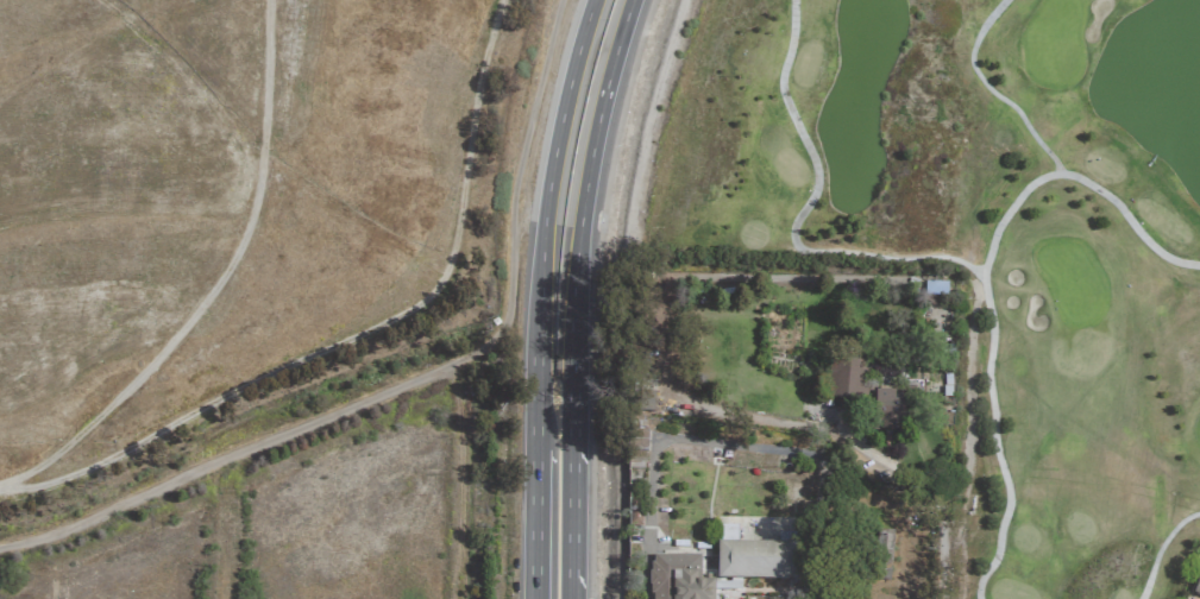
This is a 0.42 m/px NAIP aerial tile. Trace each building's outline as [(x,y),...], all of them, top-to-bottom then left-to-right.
[(834,401),(858,401),(859,375),(845,374),(845,364),(829,364),(829,386),(834,386),(834,401)] [(904,431),(904,393),(877,393),(877,431),(904,431)] [(642,527),(643,510),(630,509),(629,526),(642,527)] [(718,543),(717,580),(792,581),(793,545),(718,543)] [(716,581),(700,581),(700,556),(652,555),(651,598),(715,598),(716,581)]
